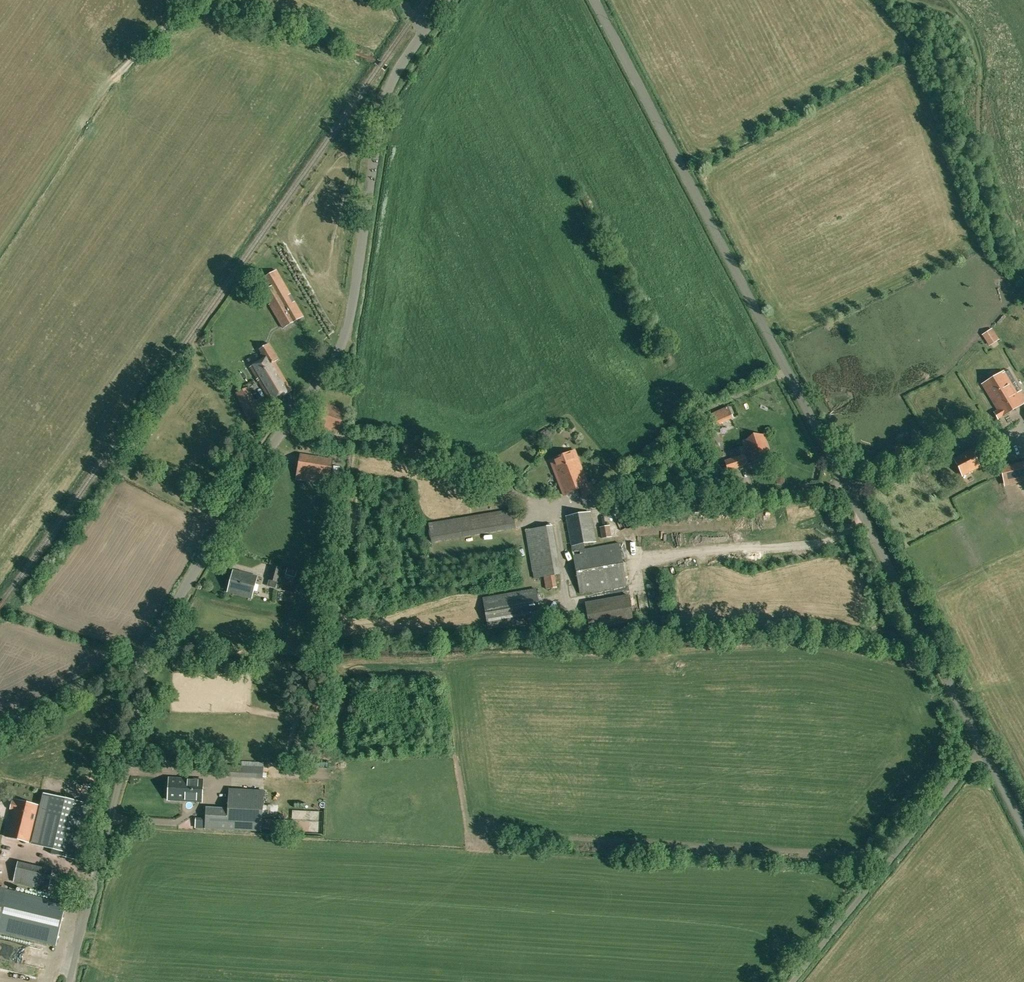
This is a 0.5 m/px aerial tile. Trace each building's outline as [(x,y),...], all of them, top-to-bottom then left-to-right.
[(270,288),(263,292),(270,305),(269,305),(283,329),(302,317),(294,303),(291,305),(287,297),(290,296),(276,271),(264,278),(270,288)] [(985,331),(992,343),(1003,336),(995,324),(985,331)] [(218,337),(224,348),(231,343),(226,333),(218,337)] [(250,367),(271,402),(291,390),(274,362),(278,360),(269,343),(259,349),(265,358),(250,367)] [(998,410),(994,412),(998,419),(1023,403),(1003,371),(982,384),(998,410)] [(239,400),(242,407),(254,402),(251,395),(239,400)] [(323,402),(314,426),(337,434),(346,410),(323,402)] [(710,415),(715,426),(733,418),(728,407),(710,415)] [(764,435),(745,441),(749,453),(725,461),(728,470),(771,457),(764,435)] [(980,467),(977,460),(985,455),(982,449),(980,451),(978,447),(954,459),(962,476),(980,467)] [(574,450),(557,457),(572,491),(580,488),(584,496),(596,492),(592,481),(587,483),(574,450)] [(333,460),(300,454),(296,479),(329,485),(333,460)] [(572,491),(557,457),(550,460),(564,495),(572,491)] [(1023,479),(1023,465),(1003,471),(1006,484),(1023,479)] [(626,585),(619,543),(585,549),(584,544),(595,542),(590,512),(566,516),(580,593),(626,585)] [(456,517),(434,520),(435,534),(479,530),(477,513),(456,515),(456,517)] [(600,527),(602,538),(611,536),(609,525),(600,527)] [(272,565),(268,579),(279,582),(282,568),(272,565)] [(297,570),(288,567),(284,577),(294,580),(297,570)] [(228,592),(240,595),(252,598),(258,576),(233,570),(228,592)] [(555,575),(544,577),(546,589),(557,587),(555,575)] [(483,597),(488,629),(542,620),(536,588),(483,597)] [(586,602),(590,628),(633,621),(629,595),(586,602)] [(223,765),(222,776),(263,778),(264,767),(223,765)] [(202,802),(203,780),(169,778),(168,800),(202,802)] [(264,791),(240,790),(230,789),(228,810),(206,808),(205,827),(261,831),(264,791)] [(50,796),(39,845),(52,848),(51,854),(75,859),(88,805),(50,796)] [(5,836),(30,842),(39,805),(15,799),(14,802),(12,801),(10,809),(12,809),(5,836)] [(323,822),(323,807),(295,807),(295,822),(323,822)] [(18,865),(17,873),(24,874),(24,880),(34,881),(36,868),(18,865)] [(55,944),(65,904),(0,888),(0,931),(55,944)]
